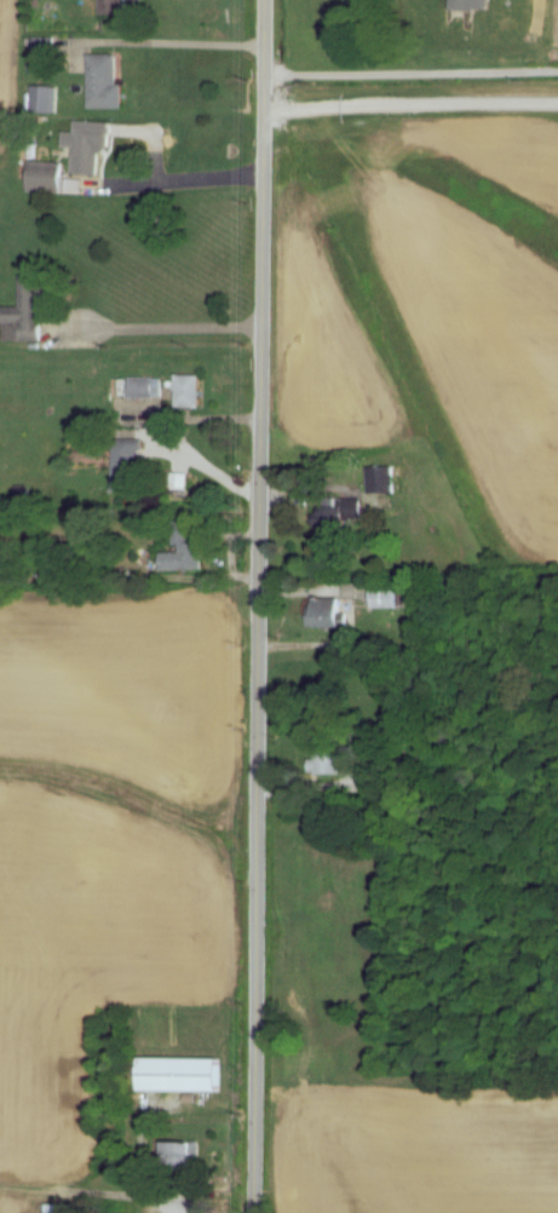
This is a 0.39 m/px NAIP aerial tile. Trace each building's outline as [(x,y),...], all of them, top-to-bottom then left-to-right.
[(106,13),(132,14),(133,0),(106,0),(106,13)] [(493,11),(494,0),(458,0),(457,9),(493,11)] [(124,55),(93,55),(93,108),(128,108),(128,84),(123,84),(124,55)] [(77,148),(76,174),(103,175),(104,152),(115,153),(116,122),(79,121),(78,132),(68,132),(67,147),(77,148)] [(67,192),(68,162),(35,161),(33,191),(67,192)] [(25,307),(9,307),(9,341),(48,340),(48,301),(54,301),(53,285),(46,285),(46,267),(25,268),(25,307)] [(206,408),(206,375),(180,375),(179,408),(206,408)] [(167,397),(167,377),(131,377),(131,398),(167,397)] [(399,467),(371,467),(371,493),(400,492),(399,467)] [(347,534),(349,509),(322,508),(320,533),(347,534)] [(208,569),(207,543),(197,544),(196,522),(179,523),(180,550),(168,550),(169,571),(208,569)] [(346,599),(314,599),(315,628),(346,628),(346,599)] [(147,1092),(228,1093),(228,1060),(147,1059),(147,1092)] [(170,1173),(205,1174),(206,1144),(171,1143),(170,1173)] [(51,1205),(51,1212),(76,1212),(76,1204),(51,1205)]
